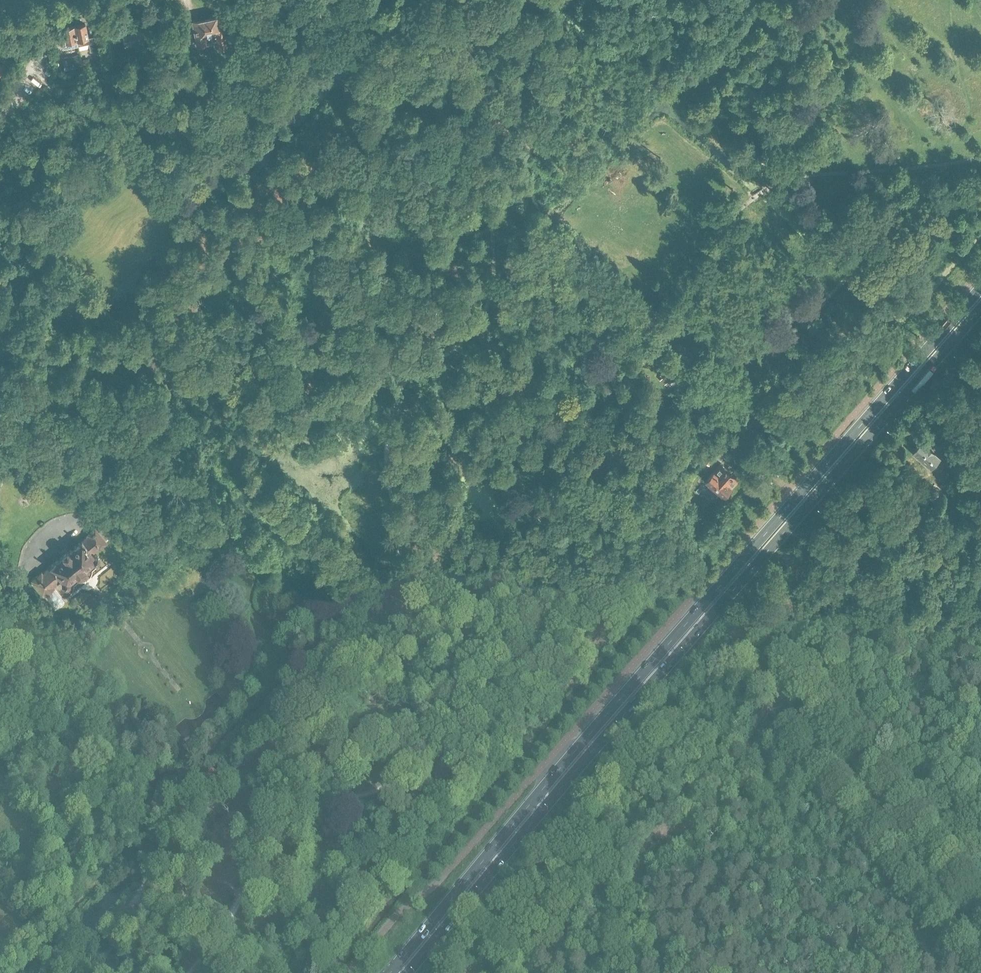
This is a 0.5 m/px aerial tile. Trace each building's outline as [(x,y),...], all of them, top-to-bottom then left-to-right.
[(216,49),(230,46),(223,14),(193,20),(198,45),(215,42),(216,49)] [(86,24),(74,26),(77,40),(78,45),(89,43),(90,51),(97,49),(94,36),(88,37),(86,24)] [(66,42),(62,43),(63,48),(78,45),(77,40),(74,26),(63,28),(66,42)] [(145,31),(125,35),(124,35),(127,49),(140,47),(139,41),(147,40),(145,31)] [(83,67),(83,66),(82,61),(81,54),(63,58),(65,70),(83,67)] [(913,269),(918,264),(913,259),(908,264),(913,269)] [(678,373),(669,366),(661,375),(663,376),(660,379),(665,384),(668,381),(670,383),(678,373)] [(712,414),(706,419),(711,424),(717,420),(712,414)] [(922,441),(913,452),(931,467),(940,457),(922,441)] [(739,478),(722,463),(707,479),(710,483),(707,487),(716,496),(720,491),(724,495),(739,478)] [(42,571),(31,579),(32,581),(31,582),(43,597),(45,595),(55,607),(64,600),(53,586),(61,580),(62,581),(62,584),(63,587),(67,587),(69,585),(70,581),(77,575),(81,576),(86,572),(86,568),(93,562),(97,563),(99,560),(100,558),(98,555),(94,555),(93,553),(99,548),(99,549),(100,549),(108,542),(106,540),(98,531),(96,527),(86,535),(87,536),(82,540),(69,550),(66,550),(63,552),(62,555),(62,556),(50,565),(50,566),(43,572),(42,571)]
